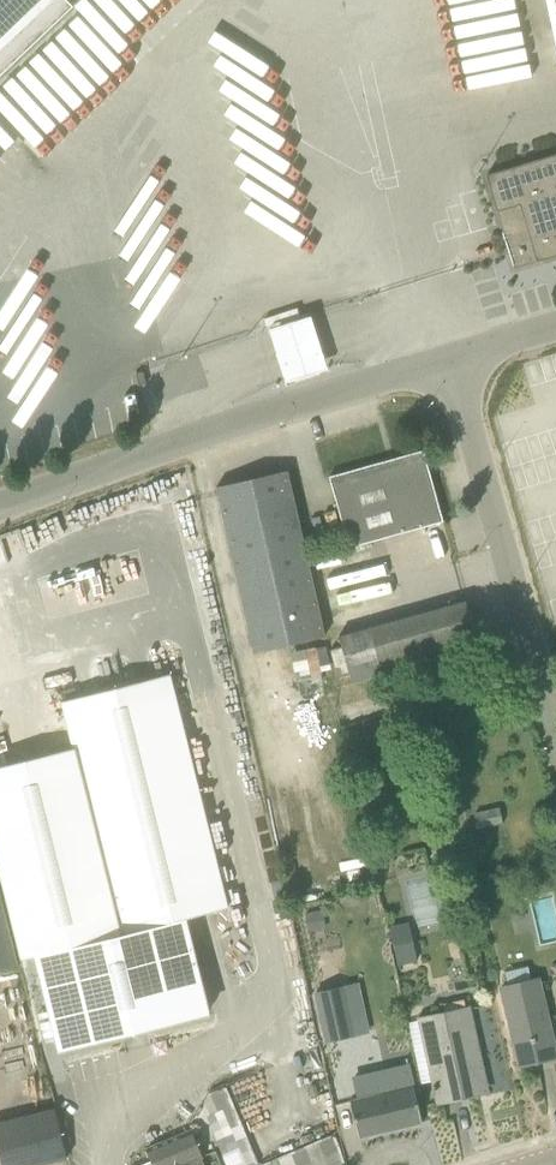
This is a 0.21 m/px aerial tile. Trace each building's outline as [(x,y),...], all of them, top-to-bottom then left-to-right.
[(74,5),(70,0),(0,0),(0,76),(74,5)] [(555,42),(555,0),(547,0),(555,42)] [(487,175),(515,268),(555,256),(555,154),(487,175)] [(147,383),(144,371),(136,373),(139,385),(147,383)] [(424,449),(330,476),(350,547),(444,521),(424,449)] [(287,470),(217,486),(255,652),(326,636),(287,470)] [(479,647),(466,600),(462,601),(370,626),(383,674),(479,647)] [(302,675),(330,665),(322,644),(294,654),(302,675)] [(75,747),(0,765),(0,862),(24,957),(37,954),(60,1048),(211,1011),(187,917),(228,907),(171,673),(63,700),(75,747)] [(18,962),(0,893),(0,967),(18,962)] [(435,896),(421,896),(421,922),(436,922),(435,896)] [(396,961),(416,960),(413,920),(392,921),(396,961)] [(555,1057),(555,1049),(539,978),(502,987),(520,1065),(555,1057)] [(328,1050),(357,1043),(344,987),(316,993),(328,1050)] [(421,1017),(439,1103),(479,1094),(475,1075),(484,1074),(470,1007),(421,1017)] [(360,1136),(423,1122),(412,1074),(365,1084),(364,1078),(347,1081),(360,1136)] [(212,1097),(227,1132),(219,1136),(232,1164),(239,1164),(256,1158),(227,1091),(212,1097)] [(68,1157),(55,1108),(0,1122),(0,1153),(3,1164),(36,1164),(68,1157)] [(202,1157),(203,1157),(191,1130),(148,1148),(155,1164),(205,1164),(202,1157)] [(283,1164),(345,1164),(337,1135),(279,1150),(283,1164)]
